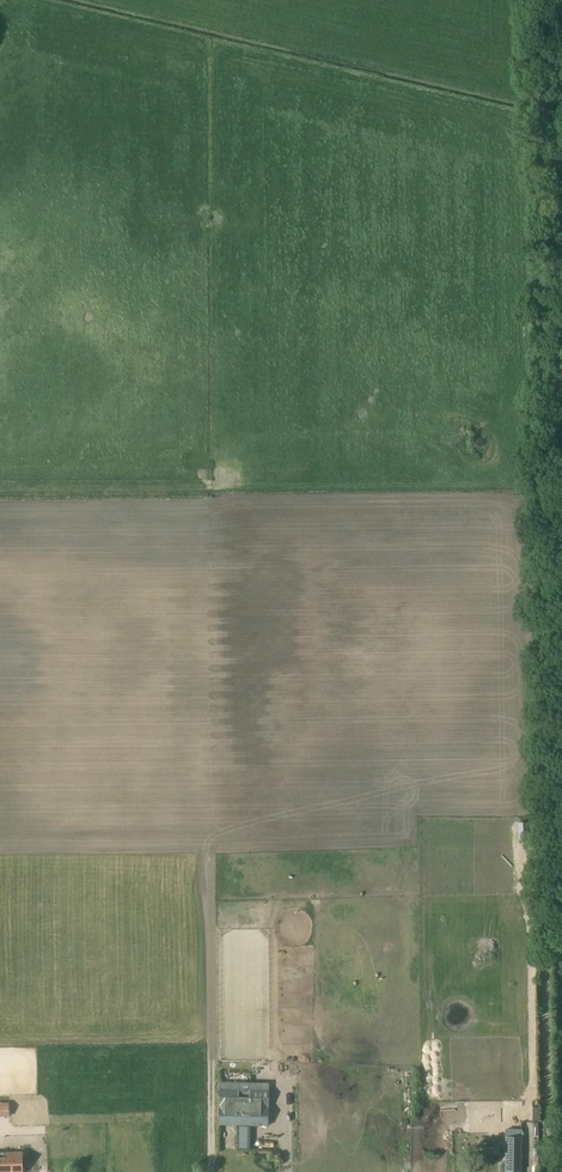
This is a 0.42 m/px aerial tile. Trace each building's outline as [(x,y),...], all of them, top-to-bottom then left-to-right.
[(221,1125),(269,1125),(269,1082),(221,1082),(221,1125)] [(9,1115),(9,1103),(0,1103),(0,1115),(9,1115)] [(505,1171),(521,1171),(521,1137),(506,1137),(505,1171)] [(22,1152),(0,1153),(0,1171),(22,1171),(22,1152)]
